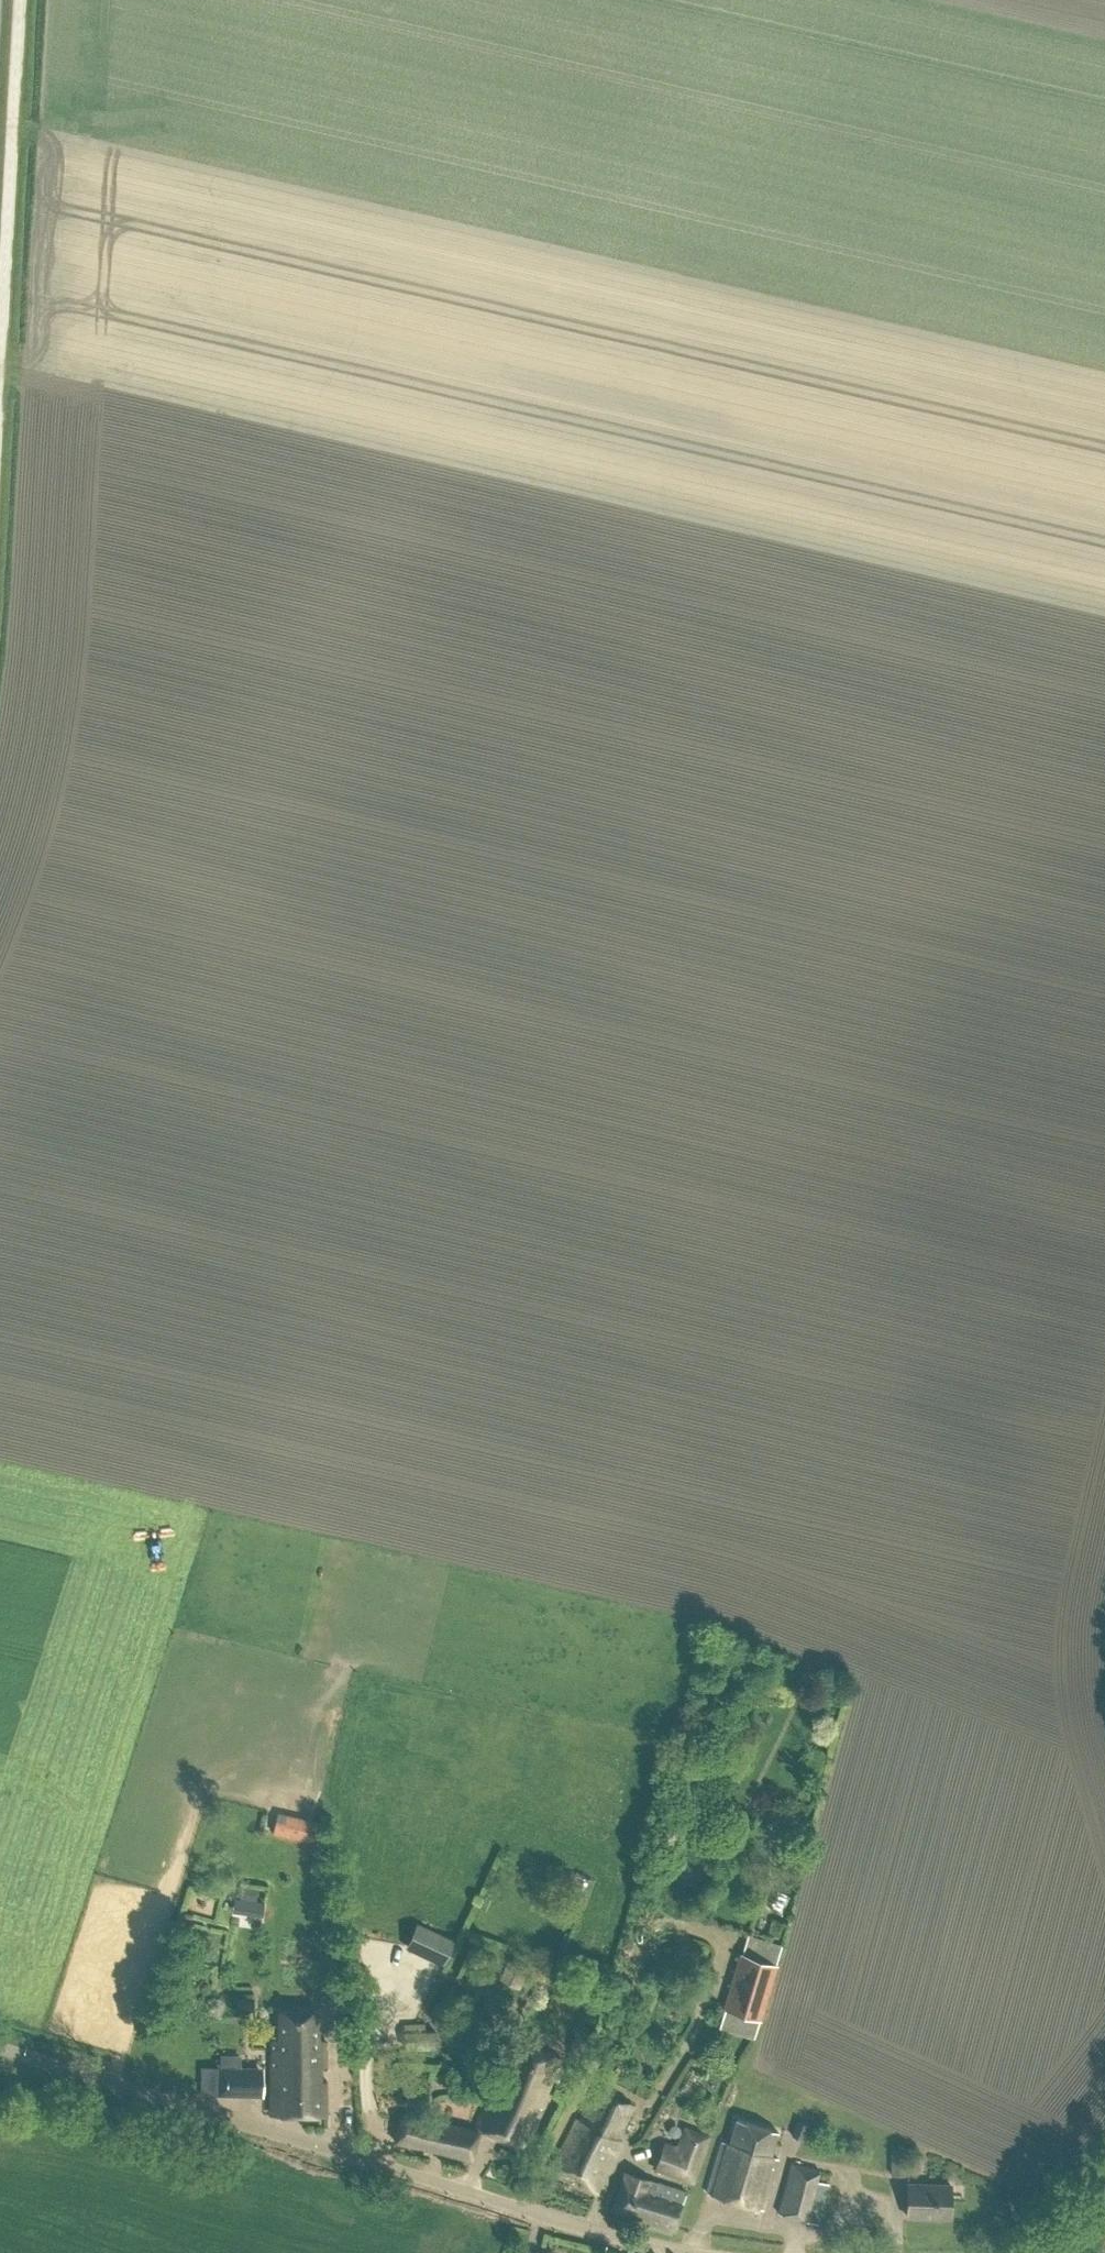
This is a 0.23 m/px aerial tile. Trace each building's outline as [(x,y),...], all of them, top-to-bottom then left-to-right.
[(271,1834),(312,1843),(316,1822),(276,1813),(271,1834)] [(243,1886),(240,1898),(256,1901),(258,1888),(243,1886)] [(778,1889),(769,1907),(781,1913),(789,1895),(778,1889)] [(771,1919),(767,1934),(777,1937),(781,1921),(771,1919)] [(453,1940),(415,1923),(403,1948),(441,1965),(453,1940)] [(720,2028),(756,2037),(775,1963),(740,1953),(720,2028)] [(515,1960),(506,1981),(518,1986),(526,1965),(515,1960)] [(272,2113),(325,2112),(325,2080),(319,2080),(319,2065),(325,2065),(324,2036),(317,2036),(317,2007),(279,2008),(279,2037),(271,2037),(272,2113)] [(402,2021),(403,2048),(436,2047),(436,2029),(419,2030),(419,2020),(402,2021)] [(477,2128),(480,2129),(524,2148),(546,2101),(541,2099),(561,2057),(524,2041),(507,2081),(499,2077),(477,2128)] [(353,2049),(342,2050),(342,2058),(353,2057),(353,2049)] [(218,2065),(217,2095),(263,2095),(264,2066),(218,2065)] [(595,2191),(638,2107),(602,2089),(590,2112),(586,2110),(580,2121),(576,2119),(551,2168),(567,2176),(568,2174),(582,2181),(581,2184),(595,2191)] [(401,2138),(474,2156),(480,2129),(443,2121),(445,2109),(403,2099),(400,2110),(408,2112),(401,2138)] [(771,2152),(778,2128),(738,2116),(730,2141),(723,2139),(707,2191),(760,2207),(776,2154),(771,2152)] [(792,2134),(803,2139),(809,2124),(798,2120),(792,2134)] [(711,2135),(684,2125),(675,2147),(665,2143),(656,2167),(693,2181),(711,2135)] [(791,2160),(777,2211),(818,2222),(829,2182),(817,2179),(820,2168),(791,2160)] [(672,2231),(684,2190),(649,2179),(647,2184),(625,2177),(616,2206),(650,2216),(648,2223),(672,2231)] [(950,2217),(950,2183),(907,2182),(907,2216),(950,2217)]
